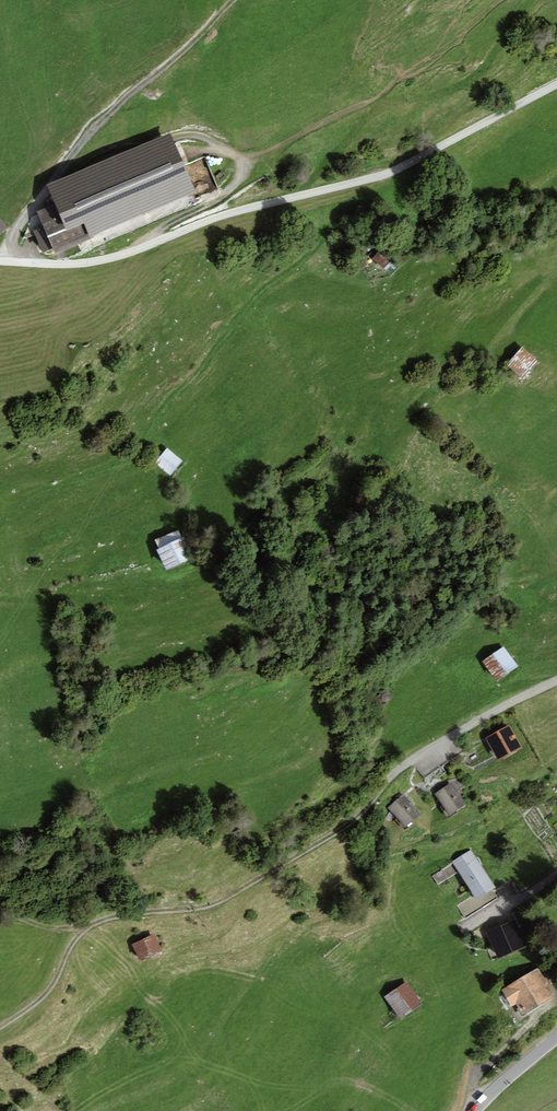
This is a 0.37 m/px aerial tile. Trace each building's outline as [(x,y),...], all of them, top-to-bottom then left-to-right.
[(55,254),(195,192),(168,131),(47,185),(55,204),(37,212),(43,227),(52,248),(55,254)] [(42,252),(52,248),(43,227),(33,231),(42,252)] [(525,349),(508,366),(524,382),(541,365),(525,349)] [(183,464),(167,451),(156,466),(171,479),(183,464)] [(182,534),(156,546),(167,572),(193,560),(182,534)] [(497,681),(518,666),(504,646),(483,661),(497,681)] [(522,748),(509,725),(486,738),(499,761),(522,748)] [(458,813),(457,811),(467,804),(452,782),(435,794),(443,806),(440,808),(448,819),(458,813)] [(421,813),(403,794),(387,808),(405,827),(421,813)] [(496,887),(471,850),(452,863),(477,900),(496,887)] [(460,905),(466,918),(473,914),(467,902),(460,905)] [(499,959),(526,946),(514,919),(486,931),(499,959)] [(155,937),(133,947),(140,964),(163,955),(155,937)] [(539,968),(502,990),(512,1007),(515,1004),(523,1017),(556,997),(549,984),(539,968)] [(407,982),(384,997),(399,1020),(422,1005),(407,982)]
